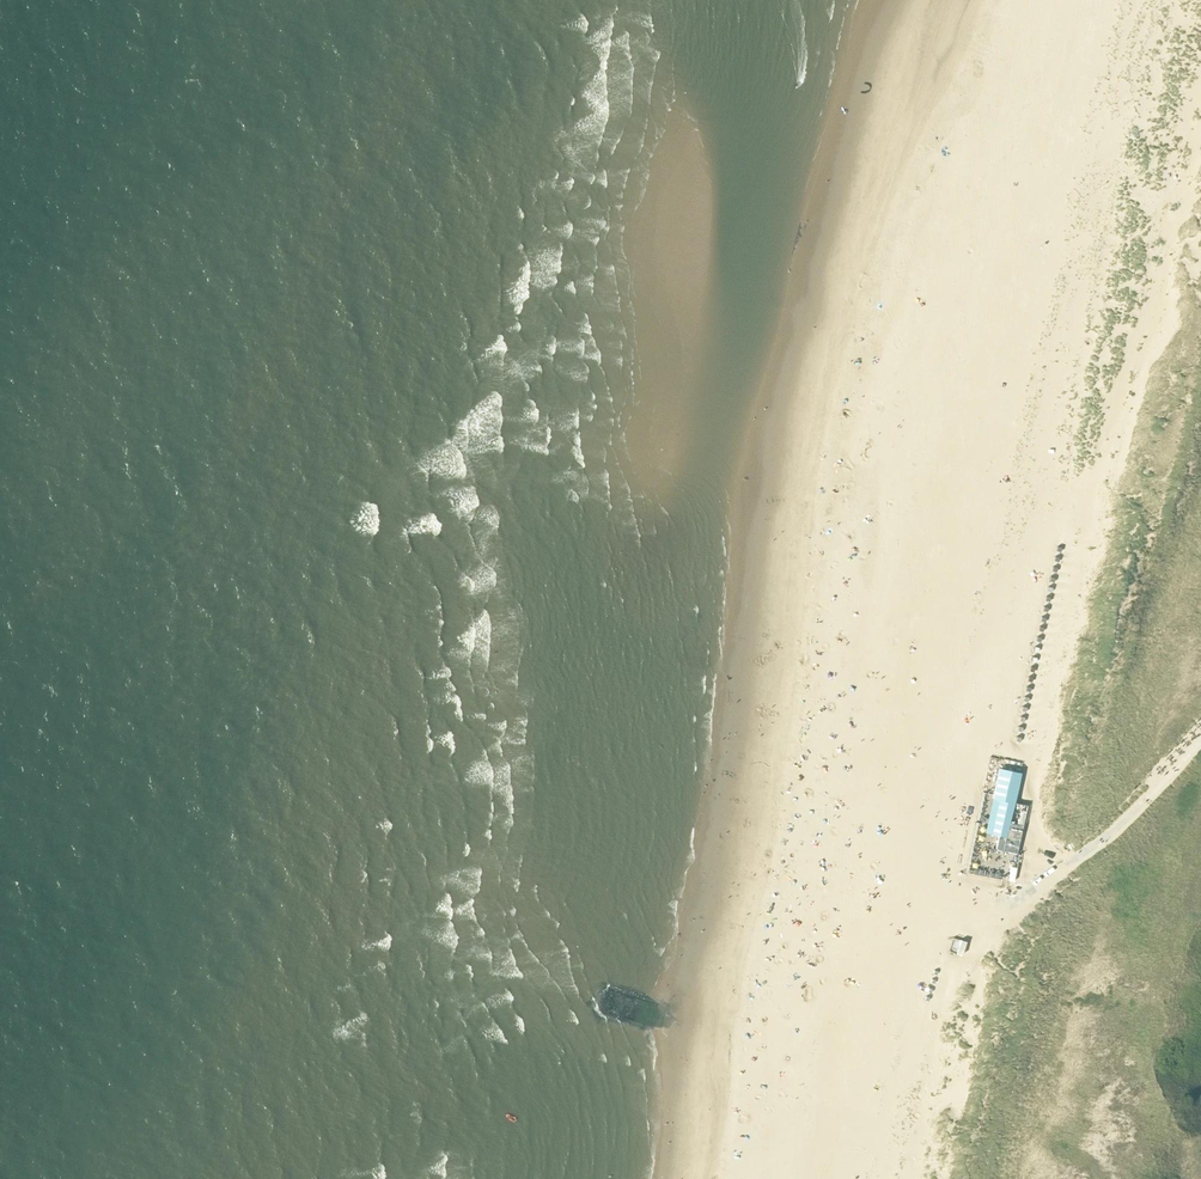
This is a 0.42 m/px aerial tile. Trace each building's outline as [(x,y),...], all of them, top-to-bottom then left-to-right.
[(1015,762),(998,758),(990,797),(998,799),(985,855),(1017,862),(1026,819),(1008,815),(1015,786),(1009,784),(1015,762)]
